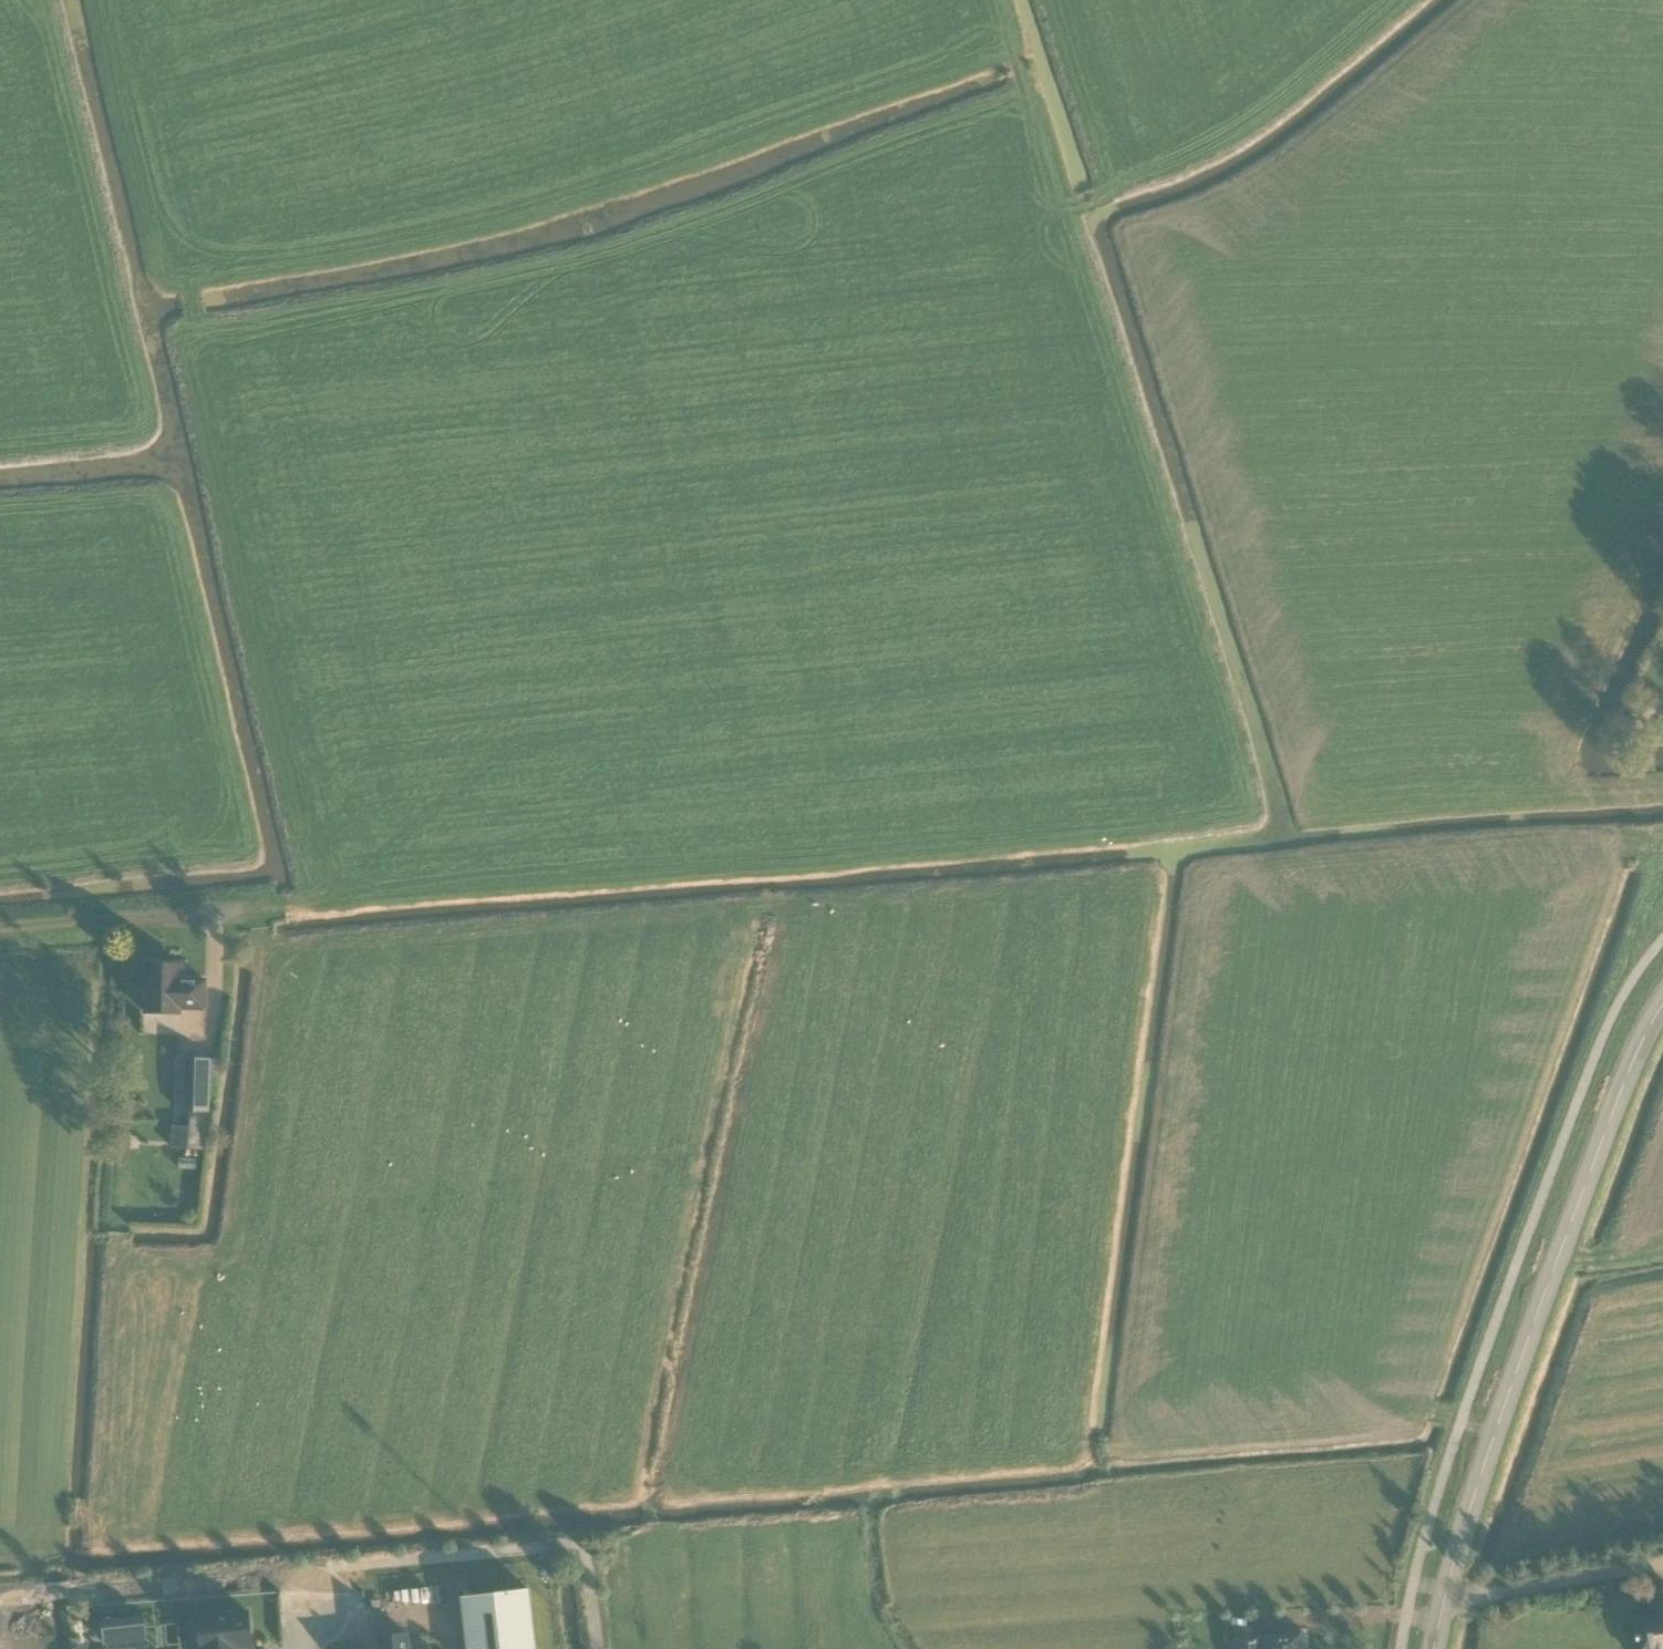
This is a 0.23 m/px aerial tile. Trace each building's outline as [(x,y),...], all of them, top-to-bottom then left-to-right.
[(146,1014),(181,1015),(181,1010),(206,1010),(207,981),(180,981),(181,967),(182,967),(182,965),(147,964),(146,1014)] [(181,1058),(180,1082),(210,1083),(210,1078),(211,1059),(181,1058)] [(211,1059),(210,1078),(218,1078),(219,1059),(211,1059)] [(180,1082),(179,1111),(209,1113),(210,1083),(180,1082)] [(467,1648),(535,1648),(528,1589),(461,1596),(467,1648)] [(371,1600),(372,1608),(381,1607),(380,1599),(371,1600)] [(1632,1617),(1636,1648),(1662,1648),(1662,1607),(1661,1607),(1662,1612),(1632,1617)] [(249,1612),(198,1617),(202,1648),(236,1648),(252,1646),(249,1612)] [(104,1645),(147,1640),(144,1617),(101,1622),(104,1645)] [(408,1634),(379,1637),(381,1648),(409,1648),(408,1634)] [(1304,1634),(1235,1638),(1236,1648),(1305,1648),(1304,1634)]
